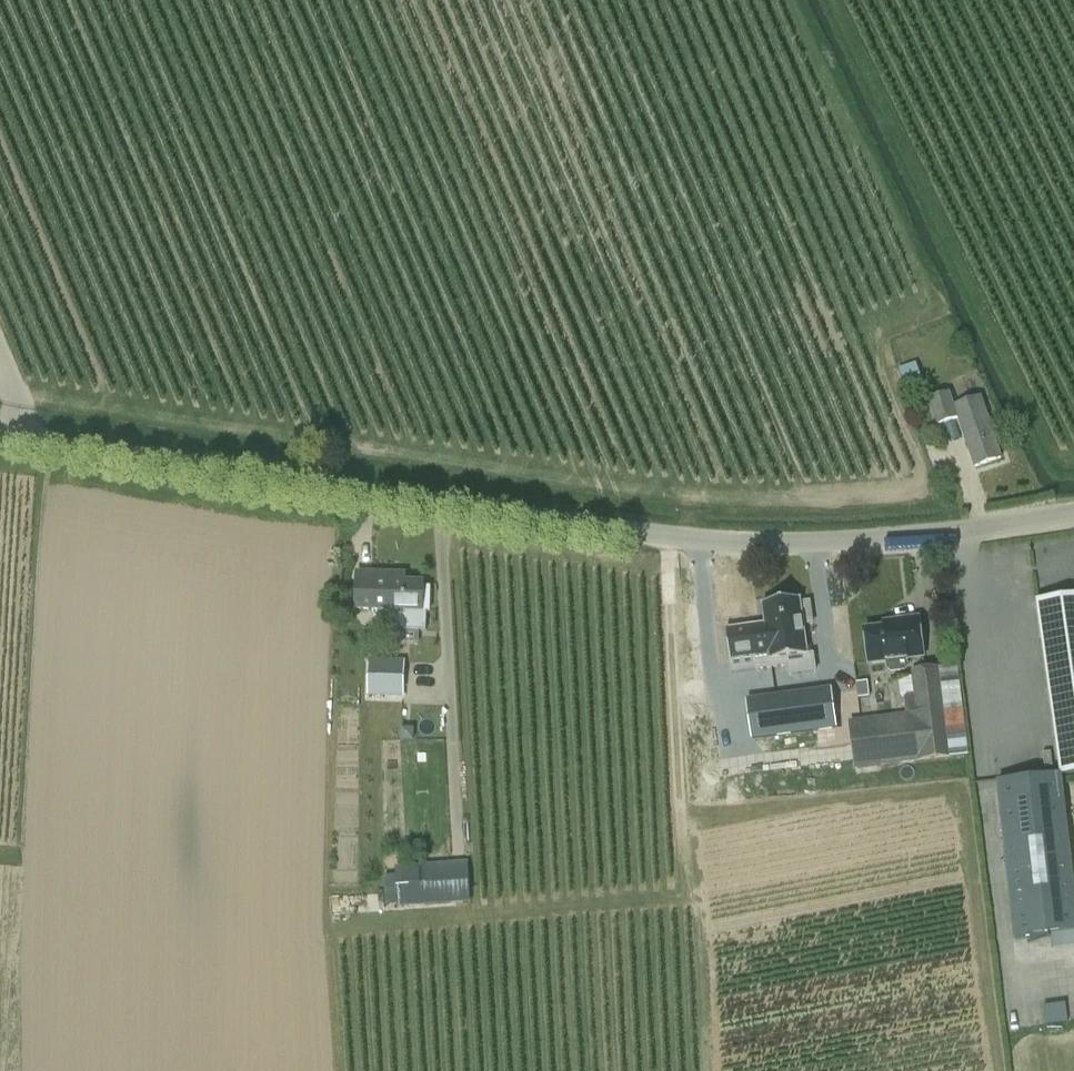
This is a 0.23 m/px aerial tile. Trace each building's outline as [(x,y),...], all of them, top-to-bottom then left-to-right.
[(1000,459),(980,398),(954,407),(949,392),(928,400),(937,426),(958,419),(975,467),(1000,459)] [(394,614),(394,630),(426,631),(427,614),(425,614),(425,582),(407,582),(407,575),(359,575),(359,613),(394,614)] [(1037,602),(1061,776),(1073,774),(1073,596),(1037,602)] [(812,598),(768,599),(771,635),(735,638),(740,673),(816,668),(811,631),(825,630),(821,607),(815,607),(812,598)] [(906,670),(908,667),(907,660),(923,658),(918,621),(899,624),(900,629),(865,634),(869,665),(886,663),(887,670),(890,672),(906,670)] [(368,678),(374,678),(373,691),(379,691),(404,692),(403,678),(403,661),(369,661),(369,668),(368,678)] [(877,720),(853,722),(858,769),(883,766),(967,755),(956,665),(914,671),(917,697),(908,698),(904,703),(906,716),(877,720)] [(859,698),(870,697),(868,682),(857,683),(859,698)] [(831,689),(748,700),(754,740),(836,729),(831,689)] [(1073,932),(1073,888),(1061,776),(998,783),(999,785),(997,786),(997,789),(999,789),(1016,938),(1073,932)] [(449,900),(445,870),(396,874),(397,905),(449,900)] [(1039,1007),(1043,1024),(1062,1020),(1059,1003),(1039,1007)]
